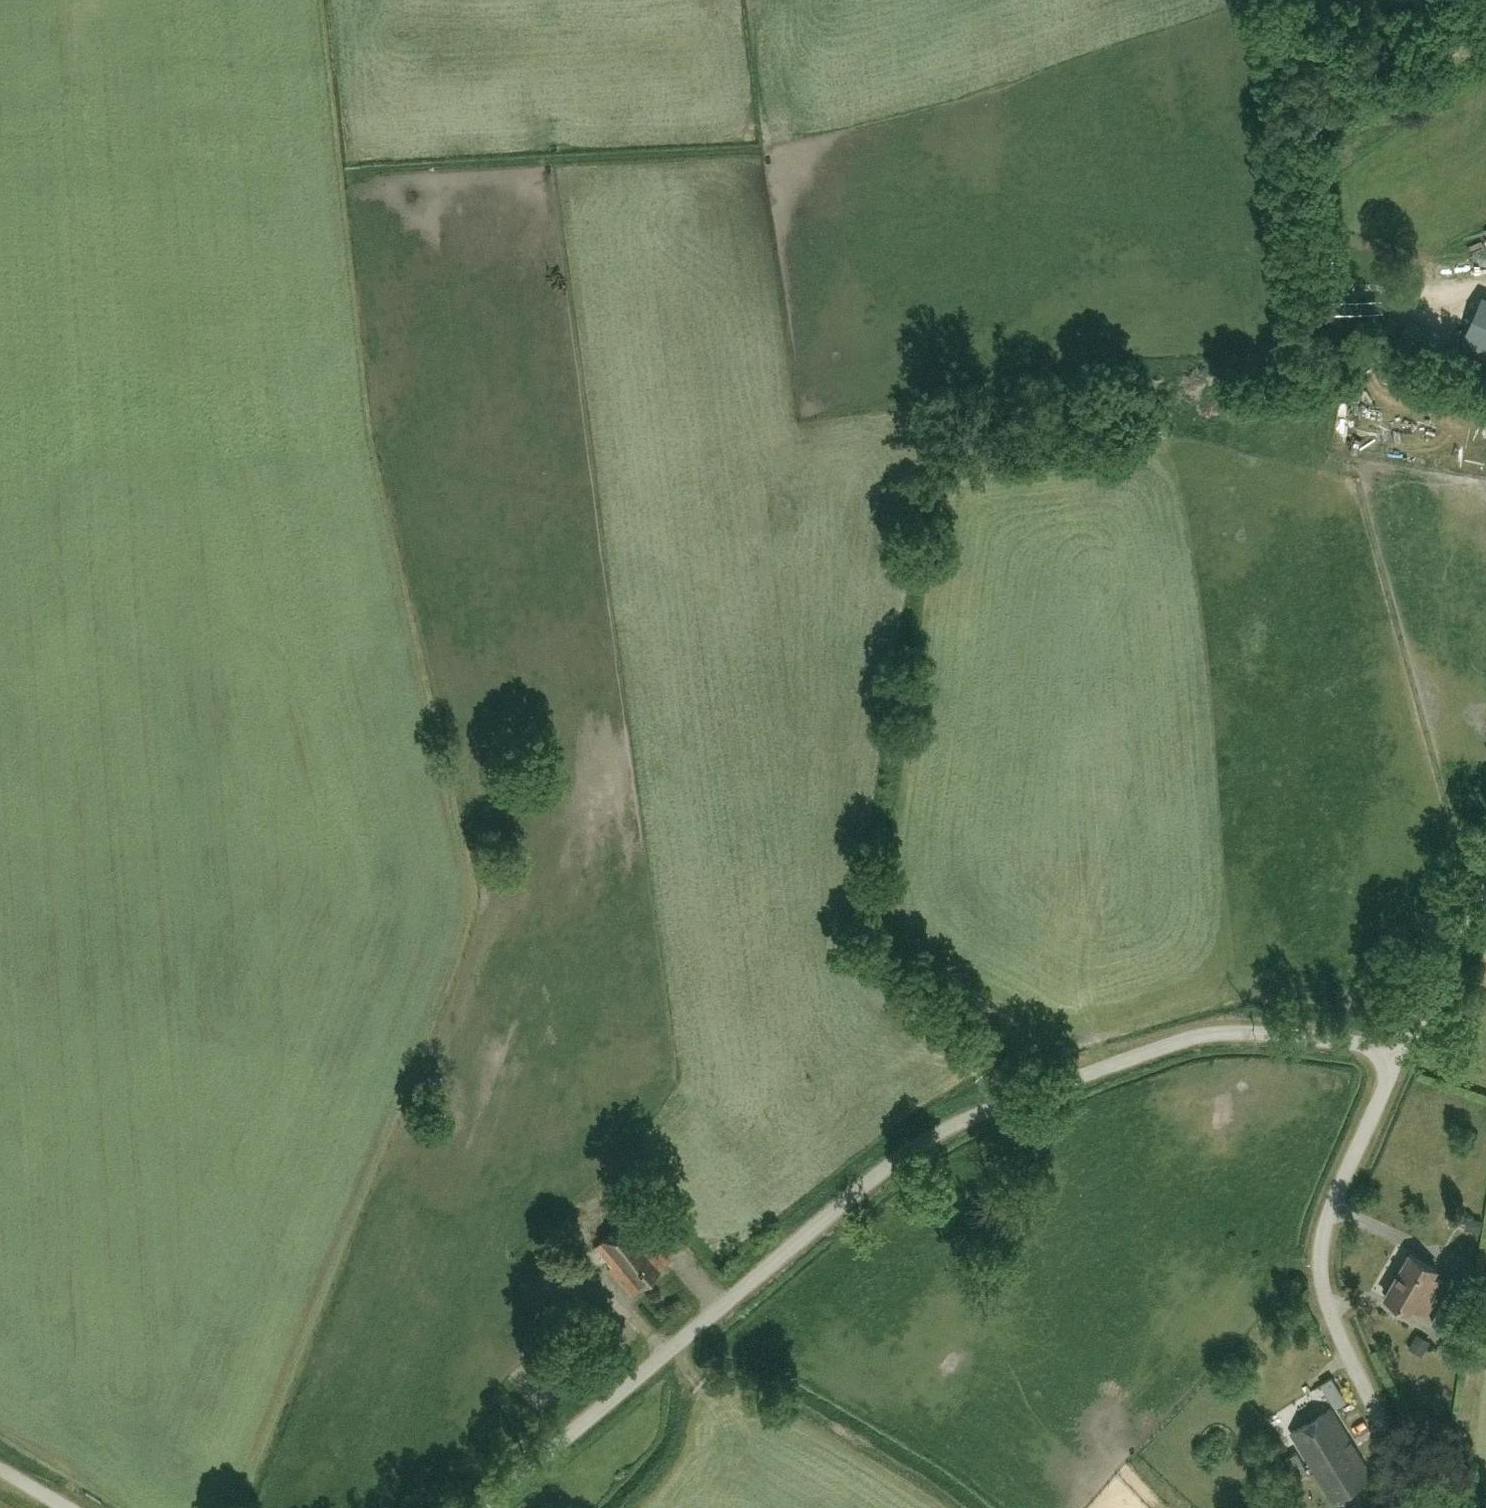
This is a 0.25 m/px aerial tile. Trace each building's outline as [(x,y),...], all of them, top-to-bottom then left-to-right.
[(1382,311),(1382,299),(1334,300),(1334,312),(1382,311)] [(1460,347),(1485,358),(1485,305),(1479,302),(1460,347)] [(631,1293),(668,1260),(629,1215),(594,1246),(612,1265),(609,1268),(631,1293)] [(1427,1314),(1444,1285),(1433,1278),(1438,1269),(1410,1253),(1386,1295),(1414,1311),(1416,1307),(1427,1314)] [(1452,1289),(1433,1322),(1448,1331),(1468,1298),(1452,1289)] [(1311,1379),(1298,1386),(1303,1396),(1316,1389),(1311,1379)] [(1333,1499),(1353,1487),(1373,1476),(1332,1408),(1292,1432),(1333,1499)]
